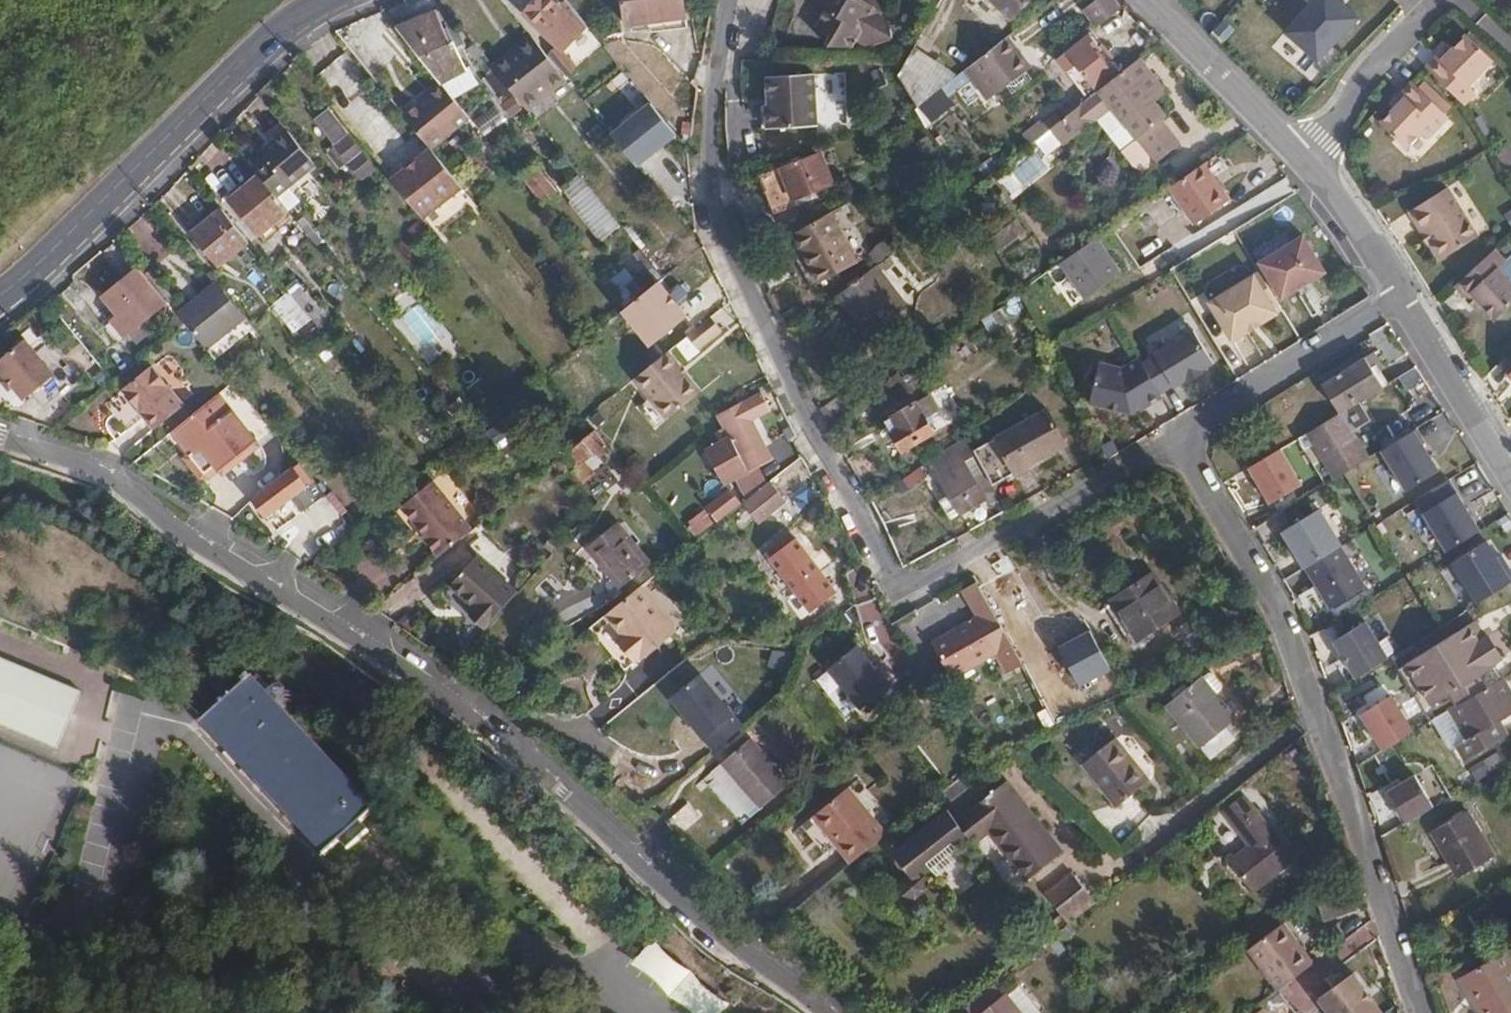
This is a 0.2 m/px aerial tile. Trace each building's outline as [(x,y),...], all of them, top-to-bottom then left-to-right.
[(564,0),(560,0),(557,4),(553,0),(535,0),(522,13),(556,45),(545,55),(560,74),(572,63),(561,49),(584,25),(564,0)] [(645,21),(683,17),(681,0),(620,0),(622,24),(645,21)] [(820,5),(810,23),(821,30),(820,40),(847,43),(850,37),(862,42),(886,36),(880,6),(882,0),(812,0),(820,5)] [(1007,18),(1025,0),(988,0),(1007,18)] [(1093,27),(1119,6),(1114,0),(1089,0),(1078,9),(1093,27)] [(1283,32),(1317,63),(1358,18),(1338,0),(1313,0),(1283,32)] [(431,13),(396,30),(426,67),(434,63),(456,54),(443,25),(438,27),(431,13)] [(683,17),(645,21),(646,31),(683,27),(683,17)] [(1087,32),(1052,60),(1062,73),(1072,65),(1083,78),(1073,86),(1083,100),(1114,75),(1101,58),(1105,53),(1087,32)] [(528,34),(488,65),(523,108),(562,77),(560,74),(545,55),(528,34)] [(1433,56),(1423,68),(1439,83),(1475,47),(1462,34),(1448,49),(1438,60),(1433,56)] [(960,68),(968,78),(984,99),(1025,66),(1001,35),(960,68)] [(1444,45),(1433,56),(1438,60),(1448,49),(1444,45)] [(910,46),(901,62),(898,69),(894,74),(899,83),(908,98),(931,58),(910,46)] [(1439,83),(1461,105),(1472,93),(1465,87),(1489,60),(1475,47),(1439,83)] [(1072,65),(1062,73),(1073,86),(1083,78),(1072,65)] [(938,85),(946,95),(968,78),(960,68),(938,85)] [(762,104),(761,107),(762,127),(811,123),(808,73),(761,77),(762,104)] [(428,96),(401,116),(428,150),(467,118),(437,82),(425,92),(428,96)] [(1378,120),(1390,132),(1424,98),(1408,83),(1400,91),(1404,95),(1392,106),(1378,120)] [(938,85),(912,106),(917,110),(927,122),(951,102),(946,95),(938,85)] [(1388,102),(1392,106),(1404,95),(1400,91),(1388,102)] [(1424,98),(1390,132),(1409,152),(1443,117),(1424,98)] [(1083,100),(1026,145),(1031,152),(1040,143),(1042,144),(1053,136),(1075,163),(1096,147),(1110,135),(1095,115),(1083,100)] [(677,136),(651,103),(612,134),(638,167),(677,136)] [(262,159),(249,170),(254,175),(272,197),(311,165),(284,131),(262,148),(268,154),(262,159)] [(345,136),(333,146),(347,162),(361,179),(372,171),(345,136)] [(1153,151),(1155,153),(1162,161),(1173,174),(1188,162),(1169,139),(1153,151)] [(347,162),(333,146),(325,153),(338,169),(347,162)] [(256,152),(262,159),(268,154),(262,148),(256,152)] [(428,150),(420,156),(451,195),(460,189),(428,150)] [(800,157),(752,176),(767,214),(791,204),(789,199),(813,190),(825,184),(812,152),(800,157)] [(1162,161),(1155,153),(1148,159),(1154,167),(1162,161)] [(420,156),(389,181),(422,220),(451,195),(420,156)] [(1017,194),(1043,171),(1030,156),(1003,179),(1017,194)] [(1210,185),(1214,183),(1199,162),(1196,165),(1210,185)] [(1196,165),(1165,187),(1190,224),(1225,199),(1214,183),(1210,185),(1196,165)] [(272,197),(254,175),(224,199),(253,235),(283,211),(272,197)] [(602,241),(620,225),(578,177),(559,193),(602,241)] [(1444,189),(1407,212),(1420,234),(1423,232),(1441,260),(1475,238),(1444,189)] [(243,240),(216,207),(186,231),(215,264),(243,240)] [(283,211),(253,235),(258,240),(288,217),(283,211)] [(1014,220),(987,240),(995,253),(1022,232),(1014,220)] [(838,232),(813,245),(829,274),(853,262),(838,232)] [(1097,238),(1059,265),(1084,299),(1121,272),(1097,238)] [(1296,239),(1256,262),(1278,299),(1318,276),(1296,239)] [(1453,287),(1464,299),(1468,295),(1479,307),(1491,321),(1510,303),(1510,287),(1496,270),(1503,263),(1492,252),(1453,287)] [(869,268),(836,294),(852,315),(849,319),(863,337),(900,308),(869,268)] [(1256,271),(1250,274),(1269,306),(1274,302),(1256,271)] [(1250,274),(1205,300),(1228,340),(1244,330),(1239,323),(1269,306),(1250,274)] [(622,309),(620,311),(647,346),(685,316),(674,302),(672,304),(665,296),(668,293),(658,281),(622,309)] [(119,282),(100,298),(115,315),(102,325),(116,342),(147,316),(119,282)] [(214,285),(175,315),(201,348),(241,316),(214,285)] [(306,316),(283,289),(269,301),(292,327),(306,316)] [(668,293),(665,296),(672,304),(674,302),(679,298),(672,290),(668,293)] [(1468,295),(1464,299),(1475,310),(1479,307),(1468,295)] [(1239,323),(1244,330),(1273,313),(1269,306),(1239,323)] [(241,316),(201,348),(209,356),(248,325),(241,316)] [(714,334),(703,320),(678,340),(690,352),(714,334)] [(1144,359),(1166,395),(1216,365),(1195,329),(1144,359)] [(0,385),(19,406),(54,375),(23,339),(0,358),(0,375),(5,381),(0,385)] [(1370,354),(1362,358),(1378,386),(1384,383),(1377,373),(1380,370),(1370,354)] [(692,396),(660,355),(627,382),(659,423),(692,396)] [(1158,396),(1136,358),(1119,366),(1107,362),(1093,370),(1085,400),(1125,411),(1133,406),(1141,402),(1142,404),(1158,396)] [(1327,401),(1335,414),(1341,410),(1378,386),(1362,358),(1334,375),(1344,390),(1327,401)] [(149,364),(120,388),(152,428),(182,404),(149,364)] [(659,423),(627,382),(615,391),(647,432),(659,423)] [(218,393),(166,435),(208,486),(260,444),(218,393)] [(930,431),(914,403),(891,416),(897,427),(891,431),(900,448),(914,441),(930,431)] [(1335,414),(1310,429),(1339,475),(1370,456),(1341,410),(1335,414)] [(970,453),(978,467),(990,490),(1063,449),(1044,411),(970,453)] [(738,413),(715,424),(744,482),(767,469),(738,413)] [(1371,429),(1380,443),(1406,427),(1397,413),(1371,429)] [(498,423),(486,431),(503,455),(516,447),(498,423)] [(591,429),(563,452),(574,465),(582,459),(591,451),(598,458),(608,450),(591,429)] [(1405,494),(1442,472),(1417,430),(1381,452),(1405,494)] [(970,453),(963,441),(952,446),(967,474),(978,467),(970,453)] [(981,499),(991,493),(990,490),(978,467),(967,474),(952,446),(942,452),(943,454),(929,463),(957,511),(973,503),(969,496),(977,491),(981,499)] [(1280,449),(1247,469),(1269,506),(1302,486),(1280,449)] [(574,465),(569,470),(580,483),(593,472),(582,459),(574,465)] [(288,468),(248,498),(262,517),(303,486),(288,468)] [(422,538),(435,554),(470,527),(432,479),(400,506),(424,534),(421,536),(422,538)] [(769,480),(741,502),(756,522),(783,500),(769,480)] [(1459,485),(1429,502),(1443,529),(1455,522),(1460,529),(1477,518),(1473,512),(1474,509),(1459,485)] [(703,508),(715,523),(741,502),(729,486),(703,508)] [(969,496),(973,503),(981,499),(977,491),(969,496)] [(1443,529),(1429,502),(1427,498),(1417,504),(1435,533),(1443,529)] [(1319,511),(1281,533),(1304,570),(1342,548),(1319,511)] [(586,542),(607,568),(618,583),(648,561),(616,520),(586,542)] [(817,569),(799,544),(793,538),(791,539),(784,530),(763,547),(769,556),(766,557),(806,612),(833,591),(817,569)] [(462,546),(471,558),(473,556),(487,544),(478,533),(462,546)] [(805,539),(799,544),(817,569),(830,559),(820,547),(814,552),(805,539)] [(1469,588),(1477,604),(1510,587),(1510,578),(1491,540),(1439,568),(1454,596),(1469,588)] [(1342,548),(1304,570),(1329,612),(1366,590),(1342,548)] [(468,614),(483,628),(514,593),(473,556),(471,558),(448,583),(474,606),(468,614)] [(618,583),(607,568),(598,575),(610,589),(618,583)] [(1149,571),(1106,596),(1130,637),(1173,613),(1149,571)] [(973,580),(959,588),(973,615),(975,614),(987,607),(973,580)] [(639,586),(604,614),(622,637),(627,643),(620,648),(631,662),(637,656),(640,659),(674,631),(639,586)] [(973,615),(926,640),(945,677),(994,651),(975,614),(973,615)] [(1471,621),(1409,658),(1433,701),(1496,663),(1471,621)] [(1365,623),(1332,642),(1355,680),(1388,660),(1365,623)] [(1089,631),(1058,647),(1078,687),(1110,671),(1089,631)] [(627,643),(622,637),(615,642),(620,648),(627,643)] [(858,642),(825,672),(861,712),(894,683),(858,642)] [(0,661),(0,728),(49,748),(72,691),(0,661)] [(734,714),(746,704),(710,665),(668,702),(714,753),(745,726),(734,714)] [(241,676),(196,719),(198,721),(200,720),(318,846),(316,848),(319,851),(372,801),(370,799),(368,801),(248,674),(251,671),(249,669),(246,671),(243,668),(238,673),(241,676)] [(1040,707),(1020,669),(993,683),(1012,720),(1040,707)] [(1449,706),(1466,736),(1455,743),(1457,745),(1464,757),(1499,735),(1492,723),(1500,719),(1510,712),(1510,689),(1503,674),(1449,706)] [(1204,675),(1169,702),(1211,758),(1235,740),(1225,725),(1236,717),(1204,675)] [(934,682),(922,693),(931,706),(944,696),(934,682)] [(1384,691),(1356,717),(1390,754),(1418,727),(1384,691)] [(1492,723),(1499,735),(1507,731),(1500,719),(1492,723)] [(1115,736),(1080,762),(1113,806),(1148,780),(1115,736)] [(752,737),(724,760),(761,805),(789,783),(752,737)] [(1414,777),(1388,792),(1405,822),(1431,808),(1414,777)] [(1003,782),(953,822),(969,844),(985,831),(1024,880),(1059,851),(1003,782)] [(836,844),(852,863),(887,834),(849,787),(817,812),(841,841),(836,844)] [(1246,842),(1227,856),(1249,885),(1290,855),(1269,824),(1266,827),(1242,794),(1222,809),(1246,842)] [(813,815),(836,844),(841,841),(817,812),(813,815)] [(1457,812),(1422,831),(1449,878),(1483,858),(1457,812)] [(1043,891),(1066,921),(1093,900),(1069,872),(1043,891)] [(1346,883),(1313,895),(1320,913),(1352,902),(1346,883)] [(928,892),(915,902),(944,937),(956,927),(928,892)] [(1246,950),(1275,989),(1311,963),(1281,923),(1246,950)] [(1454,978),(1474,1012),(1510,1012),(1510,975),(1497,952),(1454,978)] [(1325,1012),(1378,1012),(1350,974),(1316,1000),(1325,1012)] [(975,1012),(1016,1012),(1000,993),(975,1012)]
